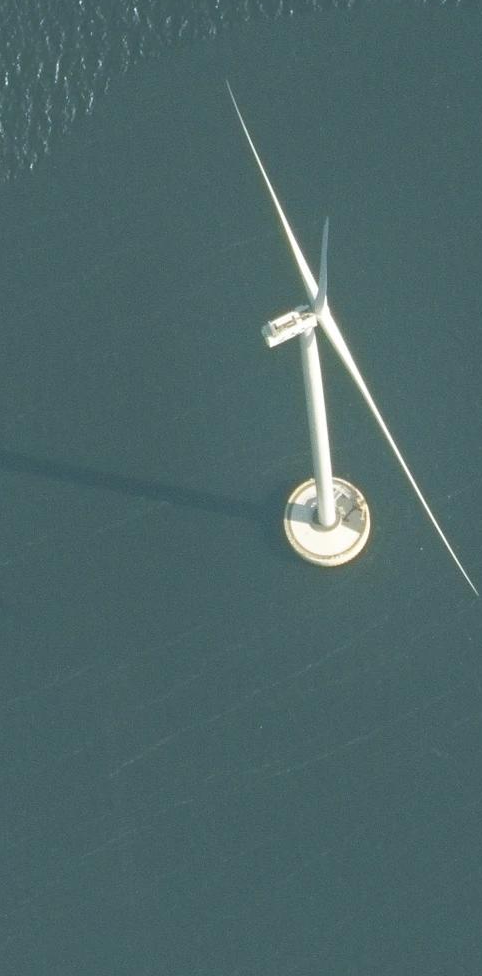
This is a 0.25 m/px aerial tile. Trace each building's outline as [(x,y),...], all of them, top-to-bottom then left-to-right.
[(333,523),(333,521),(333,520),(332,518),(332,517),(331,516),(330,515),(328,514),(327,513),(325,513),(324,513),(322,513),(321,514),(319,515),(318,516),(317,517),(316,518),(316,520),(316,521),(316,523),(316,524),(317,526),(318,527),(319,528),(321,529),(322,530),(324,530),(325,530),(327,530),(328,529),(330,528),(331,527),(332,526),(332,524),(333,523)]
